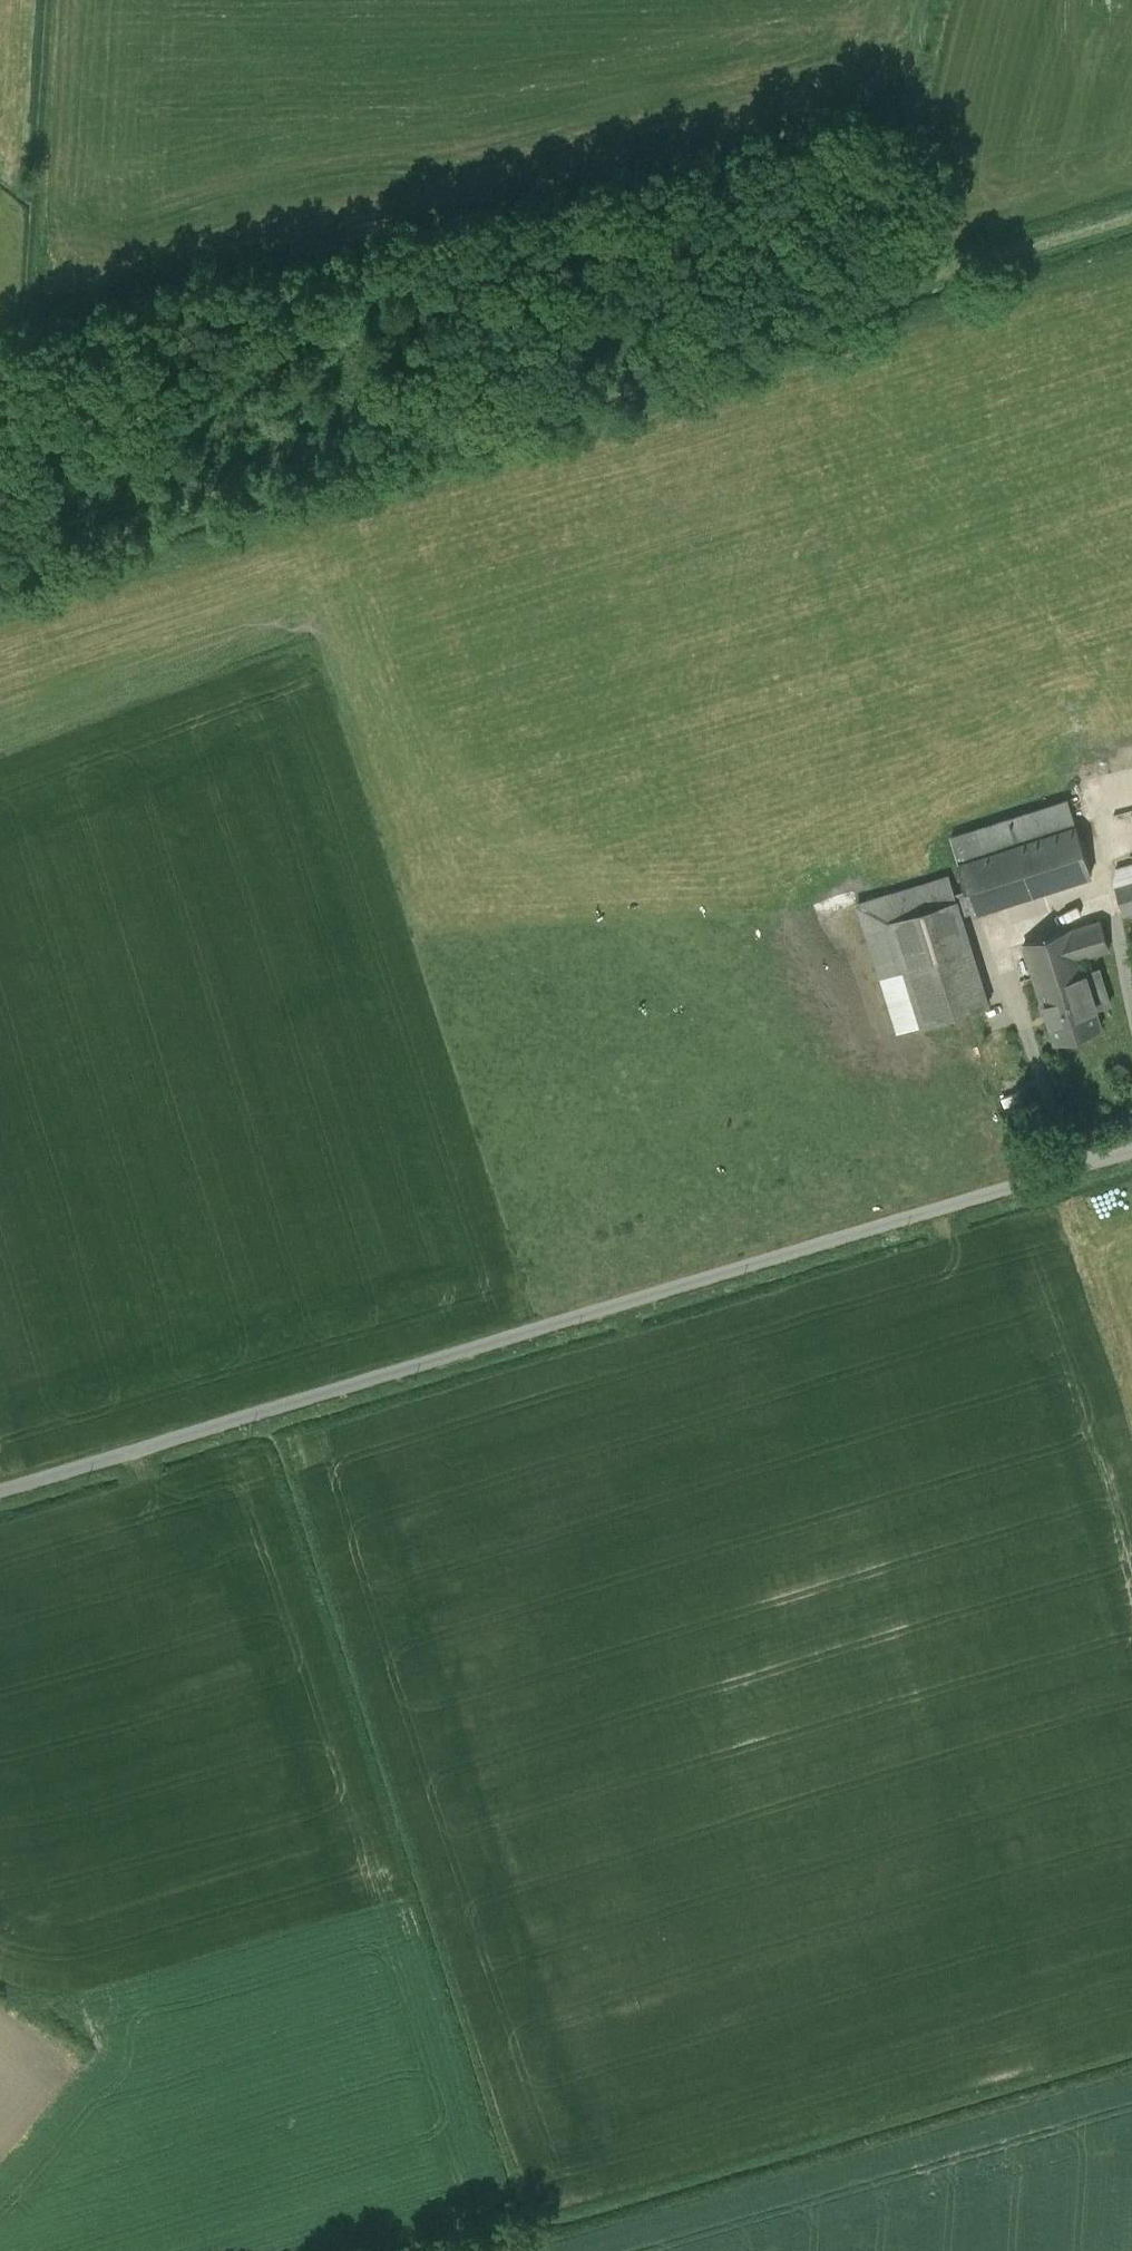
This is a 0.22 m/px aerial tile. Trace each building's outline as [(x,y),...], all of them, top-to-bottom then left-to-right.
[(1068,799),(951,836),(959,862),(1076,824),(1068,799)] [(1076,824),(959,862),(966,888),(973,910),(1091,873),(1076,824)] [(1115,884),(1124,911),(1131,908),(1131,879),(1115,884)] [(966,888),(953,892),(955,899),(956,899),(961,914),(973,910),(966,888)] [(955,899),(890,919),(922,1023),(988,1003),(961,914),(956,899),(955,899)] [(1100,918),(1023,943),(1054,1041),(1101,1026),(1095,1007),(1110,1002),(1099,967),(1084,972),(1079,957),(1109,947),(1100,918)]
